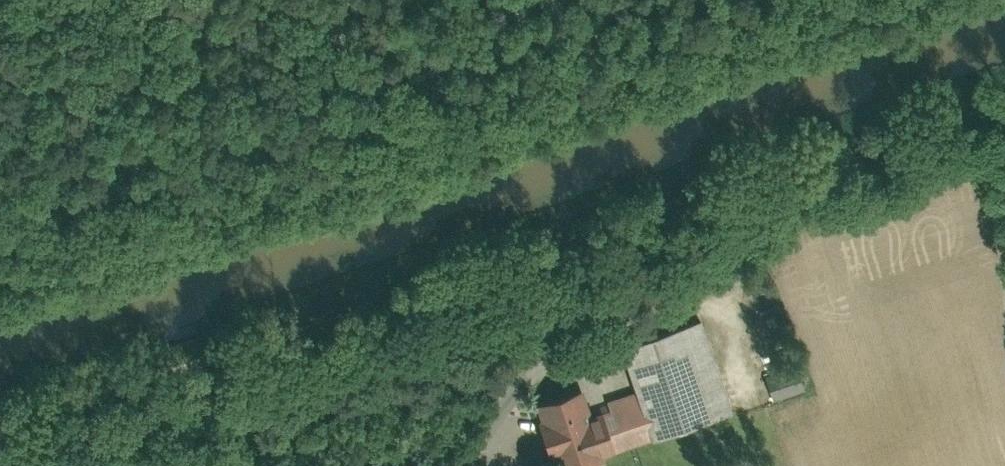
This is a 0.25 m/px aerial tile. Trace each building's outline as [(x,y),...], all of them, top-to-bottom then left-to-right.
[(626,391),(641,439),(727,411),(697,318),(611,346),(626,391)] [(762,376),(769,400),(801,390),(793,366),(762,376)] [(520,418),(533,460),(548,456),(551,465),(556,465),(641,439),(626,391),(601,399),(604,407),(586,413),(578,386),(532,401),(536,413),(520,418)]
